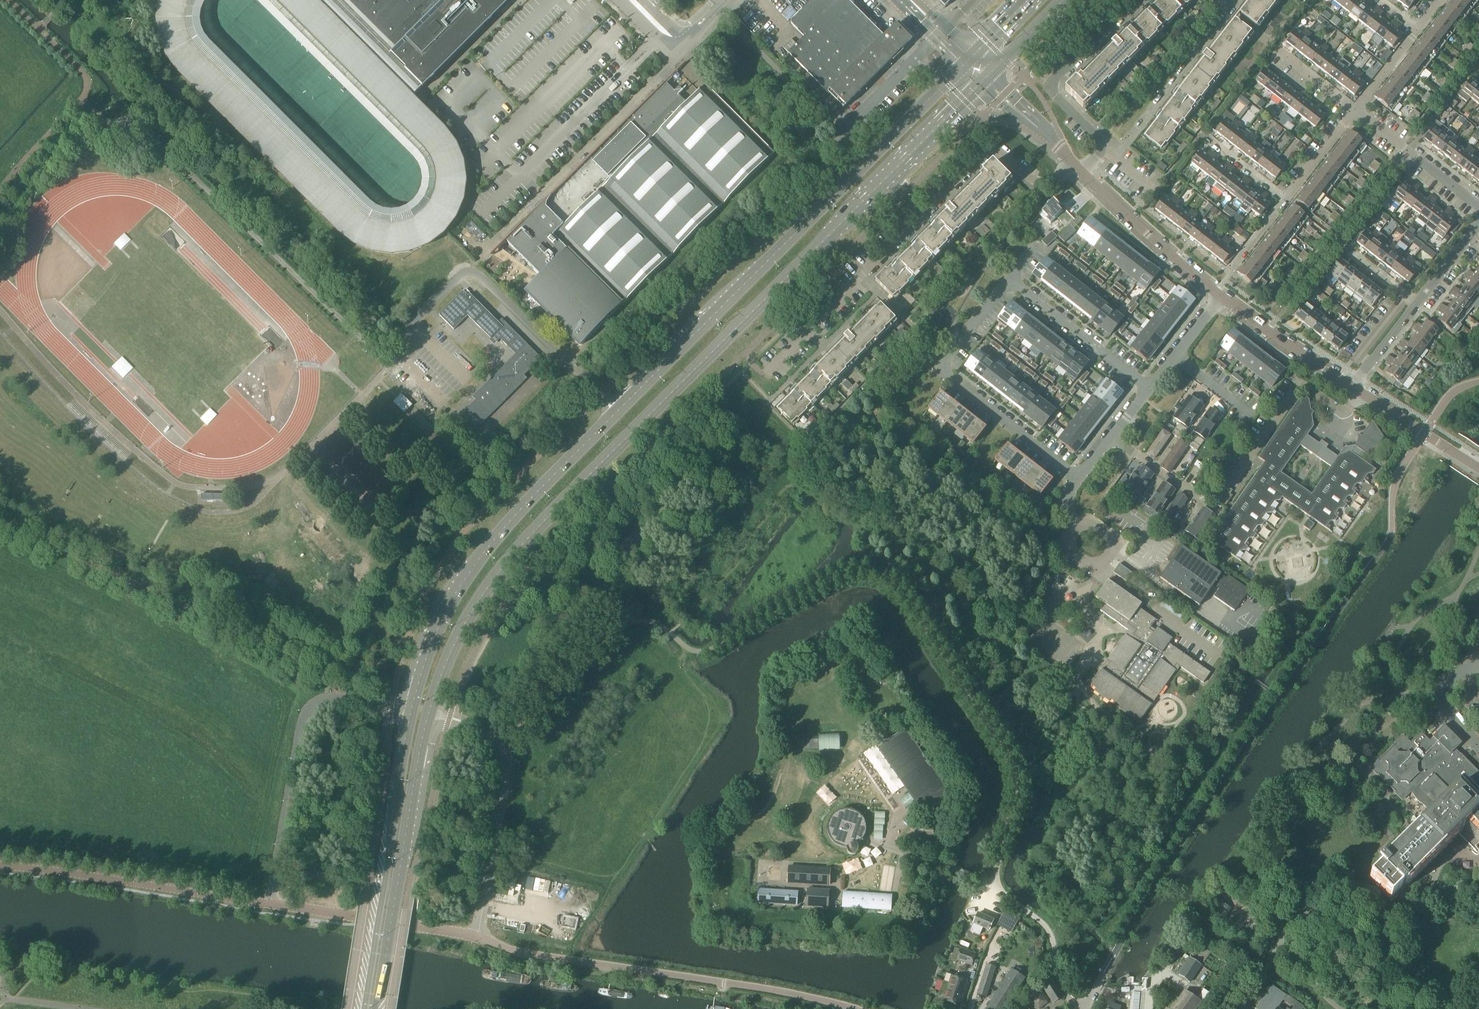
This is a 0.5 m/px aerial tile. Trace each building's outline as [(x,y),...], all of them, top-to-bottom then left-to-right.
[(366,54),(392,27),(436,71),(438,73),(484,27),(482,25),(484,22),(485,24),(489,20),(488,19),(495,12),(482,0),(312,0),(366,54)] [(495,12),(497,15),(512,0),(482,0),(495,12)] [(793,18),(794,19),(792,21),(792,25),(804,38),(796,46),(791,40),(783,48),(843,108),(913,38),(898,23),(883,38),(846,0),(811,0),(793,18)] [(1126,35),(1117,44),(1115,43),(1110,47),(1111,47),(1105,53),(1107,54),(1082,79),(1079,76),(1065,91),(1083,109),(1088,103),(1089,104),(1098,95),(1097,94),(1108,84),(1118,75),(1117,74),(1127,64),(1128,65),(1137,56),(1136,55),(1147,45),(1157,36),(1156,35),(1166,25),(1167,26),(1176,17),(1175,16),(1185,6),(1186,7),(1193,0),(1161,0),(1126,35)] [(1239,15),(1256,28),(1265,16),(1266,16),(1274,6),(1273,5),(1278,0),(1251,0),(1239,15)] [(1349,14),(1360,0),(1347,0),(1341,7),(1349,14)] [(1358,21),(1367,8),(1362,4),(1366,0),(1360,0),(1349,14),(1358,21)] [(1374,98),(1376,100),(1391,112),(1400,101),(1405,95),(1412,86),(1419,77),(1425,82),(1431,75),(1425,70),(1425,69),(1432,61),(1438,52),(1445,44),(1452,35),(1458,27),(1465,18),(1471,10),(1476,4),(1478,0),(1454,0),(1449,6),(1443,15),(1436,23),(1429,32),(1423,40),(1409,57),(1403,65),(1396,74),(1389,82),(1384,89),(1383,91),(1380,94),(1378,92),(1374,98)] [(1399,3),(1405,8),(1404,9),(1407,11),(1416,0),(1401,0),(1399,3)] [(1199,10),(1204,14),(1205,15),(1210,9),(1205,4),(1199,10)] [(1358,21),(1366,27),(1380,10),(1377,8),(1373,12),(1367,8),(1358,21)] [(1366,27),(1375,34),(1385,22),(1379,18),(1383,13),(1380,10),(1366,27)] [(1335,26),(1339,22),(1333,18),(1330,22),(1335,26)] [(1204,60),(1170,104),(1144,136),(1161,149),(1166,143),(1166,144),(1174,134),(1174,133),(1182,122),(1183,122),(1191,112),(1190,111),(1199,100),(1200,101),(1208,91),(1207,90),(1216,78),(1217,79),(1225,69),(1224,68),(1233,57),(1234,57),(1242,47),(1241,46),(1251,34),(1234,21),(1212,49),(1211,48),(1206,54),(1202,59),(1204,60)] [(1375,34),(1372,39),(1379,45),(1383,40),(1383,41),(1397,23),(1394,21),(1390,26),(1385,22),(1375,34)] [(1397,23),(1383,41),(1392,48),(1402,35),(1396,31),(1400,26),(1397,23)] [(1330,33),(1334,29),(1329,25),(1325,29),(1330,33)] [(392,27),(366,54),(411,99),(422,88),(423,89),(427,85),(426,84),(424,83),(436,71),(392,27)] [(1291,49),(1293,51),(1308,32),(1304,30),(1301,35),(1295,30),(1285,42),(1292,47),(1291,49)] [(1297,51),(1303,56),(1312,44),(1307,40),(1311,35),(1308,32),(1293,51),(1296,53),(1297,51)] [(1467,42),(1464,45),(1471,50),(1474,47),(1467,42)] [(1308,62),(1310,64),(1325,46),(1321,43),(1318,48),(1312,44),(1303,56),(1309,61),(1308,62)] [(1351,48),(1359,54),(1361,50),(1354,44),(1351,48)] [(1471,50),(1464,45),(1462,48),(1468,54),(1471,50)] [(1314,65),(1320,69),(1329,57),(1324,53),(1328,48),(1325,46),(1310,64),(1313,66),(1314,65)] [(1325,75),(1327,77),(1342,59),(1339,57),(1338,56),(1335,61),(1329,57),(1320,69),(1326,74),(1325,75)] [(1337,83),(1346,70),(1350,66),(1345,61),(1342,59),(1327,77),(1330,79),(1331,78),(1337,83)] [(1453,59),(1451,62),(1458,67),(1460,64),(1453,59)] [(1458,67),(1451,62),(1448,65),(1455,71),(1458,67)] [(1132,70),(1139,77),(1143,73),(1136,67),(1132,70)] [(1255,81),(1264,88),(1274,76),(1265,69),(1255,81)] [(1342,89),(1344,91),(1359,72),(1355,69),(1352,74),(1346,70),(1337,83),(1343,87),(1342,89)] [(1124,79),(1131,85),(1138,78),(1131,72),(1124,79)] [(1359,72),(1344,91),(1347,93),(1348,91),(1354,96),(1364,84),(1358,79),(1362,75),(1359,72)] [(1264,88),(1272,95),(1282,83),(1274,76),(1264,88)] [(1440,76),(1437,79),(1444,84),(1447,81),(1440,76)] [(1444,84),(1437,79),(1435,83),(1442,88),(1444,84)] [(1466,103),(1478,86),(1478,85),(1471,79),(1458,96),(1466,103)] [(1126,90),(1128,88),(1129,87),(1123,80),(1119,83),(1126,90)] [(528,294),(547,313),(549,311),(577,339),(582,344),(621,305),(622,306),(703,225),(774,154),(706,85),(687,104),(678,96),(683,91),(678,87),(674,91),(665,82),(626,121),(551,196),(550,197),(549,198),(548,200),(547,202),(546,203),(546,205),(545,207),(545,208),(542,209),(540,207),(534,211),(535,213),(532,215),(505,241),(540,276),(526,289),(530,292),(528,294)] [(1272,95),(1281,102),(1291,89),(1282,83),(1272,95)] [(1478,105),(1478,104),(1478,86),(1466,103),(1467,103),(1470,98),(1478,105)] [(1281,102),(1289,108),(1299,96),(1291,89),(1281,102)] [(1427,93),(1424,96),(1431,101),(1434,98),(1427,93)] [(1290,109),(1286,113),(1294,119),(1298,115),(1308,103),(1299,96),(1289,108),(1290,109)] [(1431,101),(1424,96),(1422,99),(1428,105),(1431,101)] [(1250,104),(1246,100),(1241,97),(1238,101),(1247,108),(1250,104)] [(1261,109),(1265,104),(1260,100),(1257,98),(1253,103),(1256,105),(1261,109)] [(1298,115),(1306,122),(1316,109),(1308,103),(1298,115)] [(1316,109),(1306,122),(1315,128),(1325,116),(1316,109)] [(1413,110),(1411,113),(1418,118),(1420,115),(1413,110)] [(1418,118),(1411,113),(1408,117),(1415,122),(1418,118)] [(1257,120),(1262,124),(1266,120),(1261,116),(1257,120)] [(1466,121),(1460,116),(1456,121),(1462,126),(1466,121)] [(1221,117),(1212,129),(1212,130),(1215,132),(1221,137),(1220,139),(1223,141),(1237,122),(1234,119),(1230,124),(1225,120),(1221,117)] [(1227,141),(1233,146),(1242,134),(1237,129),(1241,125),(1237,122),(1223,141),(1226,142),(1227,141)] [(1426,142),(1432,146),(1446,129),(1437,122),(1423,140),(1426,143),(1426,142)] [(1273,130),(1279,134),(1283,129),(1277,125),(1273,130)] [(1437,152),(1440,154),(1454,135),(1446,129),(1432,146),(1438,151),(1437,152)] [(1345,139),(1309,185),(1296,202),(1312,214),(1365,145),(1348,131),(1343,137),(1345,139)] [(1238,152),(1240,154),(1255,135),(1251,133),(1247,138),(1242,134),(1233,146),(1238,151),(1238,152)] [(1244,155),(1250,159),(1259,147),(1254,143),(1258,138),(1255,135),(1240,154),(1243,156),(1244,155)] [(1443,155),(1449,159),(1459,147),(1454,143),(1458,138),(1454,135),(1440,154),(1443,156),(1443,155)] [(1259,147),(1250,159),(1256,164),(1255,165),(1257,167),(1272,149),(1268,146),(1263,142),(1259,147)] [(1454,165),(1457,167),(1471,149),(1468,146),(1464,151),(1459,147),(1449,159),(1455,164),(1454,165)] [(1272,149),(1257,167),(1260,169),(1261,168),(1267,172),(1276,160),(1271,156),(1275,151),(1272,149)] [(1457,167),(1460,169),(1461,168),(1467,173),(1476,160),(1478,157),(1478,155),(1475,152),(1475,151),(1471,149),(1457,167)] [(1191,163),(1200,170),(1213,153),(1210,150),(1206,155),(1201,151),(1191,163)] [(1200,170),(1208,177),(1218,165),(1213,160),(1216,156),(1213,153),(1200,170)] [(1276,160),(1267,172),(1273,177),(1272,178),(1274,181),(1285,167),(1276,160)] [(1374,160),(1371,164),(1378,169),(1380,166),(1374,160)] [(1474,181),(1478,174),(1478,163),(1476,160),(1467,173),(1472,177),(1471,179),(1474,181)] [(958,235),(962,231),(967,226),(966,225),(976,215),(977,216),(986,207),(985,206),(996,196),(1006,187),(1005,186),(1010,181),(992,163),(978,177),(981,180),(956,205),(955,204),(949,209),(944,213),(946,215),(892,269),(889,266),(875,281),(893,298),(898,293),(899,294),(908,285),(908,284),(918,274),(919,274),(928,265),(927,264),(937,254),(938,255),(947,246),(946,245),(957,234),(958,235)] [(1208,177),(1205,182),(1213,188),(1214,187),(1217,184),(1230,166),(1227,164),(1223,169),(1218,165),(1208,177)] [(1378,169),(1371,164),(1368,167),(1375,173),(1378,169)] [(1222,194),(1225,190),(1235,178),(1230,174),(1233,169),(1230,166),(1217,184),(1214,187),(1222,194)] [(1225,190),(1234,197),(1247,180),(1244,177),(1240,182),(1235,178),(1225,190)] [(1360,178),(1358,181),(1365,186),(1367,183),(1360,178)] [(1234,197),(1242,204),(1252,191),(1247,187),(1251,182),(1247,180),(1234,197)] [(1365,186),(1358,181),(1355,184),(1362,190),(1365,186)] [(1399,207),(1403,202),(1402,202),(1416,185),(1413,182),(1409,187),(1403,183),(1390,200),(1399,207)] [(1403,202),(1411,209),(1421,196),(1415,192),(1419,187),(1416,185),(1402,202),(1403,202)] [(1242,204),(1239,207),(1248,214),(1251,211),(1251,210),(1264,193),(1261,190),(1257,195),(1252,191),(1242,204)] [(1264,193),(1251,210),(1251,211),(1260,217),(1269,205),(1264,200),(1268,196),(1264,193)] [(1347,195),(1344,198),(1351,203),(1354,200),(1347,195)] [(1411,209),(1420,215),(1433,198),(1430,196),(1426,200),(1421,196),(1411,209)] [(1160,216),(1162,218),(1177,199),(1174,197),(1170,202),(1164,197),(1155,210),(1161,215),(1160,216)] [(1351,203),(1344,198),(1342,201),(1349,207),(1351,203)] [(1425,226),(1428,222),(1438,210),(1432,206),(1436,201),(1433,198),(1420,215),(1417,219),(1425,226)] [(1041,212),(1039,213),(1045,220),(1050,224),(1056,218),(1061,223),(1063,220),(1067,224),(1072,218),(1064,210),(1060,206),(1053,199),(1049,203),(1048,203),(1046,205),(1047,205),(1041,212)] [(1166,219),(1172,223),(1182,211),(1176,207),(1180,202),(1177,199),(1162,218),(1165,220),(1166,219)] [(1207,202),(1203,206),(1208,210),(1212,206),(1207,202)] [(1294,204),(1252,258),(1243,269),(1241,268),(1237,274),(1254,287),(1308,219),(1298,211),(1300,209),(1294,204)] [(1344,212),(1336,205),(1333,209),(1338,212),(1342,215),(1344,212)] [(1213,207),(1210,212),(1214,216),(1218,211),(1213,207)] [(1227,207),(1223,212),(1231,218),(1235,213),(1227,207)] [(1436,229),(1437,229),(1450,211),(1447,209),(1443,214),(1438,210),(1428,222),(1436,229)] [(1177,229),(1179,231),(1194,213),(1191,210),(1187,215),(1182,211),(1172,223),(1178,228),(1177,229)] [(1329,210),(1327,212),(1331,215),(1338,220),(1341,217),(1334,212),(1333,213),(1329,210)] [(1436,229),(1433,232),(1442,239),(1443,238),(1445,235),(1445,236),(1455,223),(1449,219),(1453,214),(1450,211),(1437,229),(1436,229)] [(1183,232),(1189,237),(1199,224),(1193,220),(1197,215),(1194,213),(1179,231),(1182,233),(1183,232)] [(1243,220),(1235,213),(1231,218),(1239,225),(1239,224),(1243,220)] [(1386,223),(1389,218),(1384,214),(1381,218),(1386,223)] [(1338,220),(1331,215),(1329,218),(1335,224),(1338,220)] [(1077,217),(1072,222),(1076,226),(1082,221),(1081,219),(1078,216),(1077,217)] [(994,227),(988,220),(984,223),(991,230),(994,227)] [(1078,235),(1086,242),(1099,226),(1090,220),(1078,235)] [(1194,243),(1196,244),(1211,226),(1208,223),(1204,228),(1199,224),(1189,237),(1195,241),(1194,243)] [(976,232),(983,239),(990,232),(983,225),(976,232)] [(1086,242),(1095,249),(1107,233),(1099,226),(1086,242)] [(1200,245),(1206,250),(1216,238),(1210,233),(1214,229),(1211,226),(1196,244),(1199,247),(1200,245)] [(1239,237),(1243,231),(1238,227),(1233,232),(1239,237)] [(1361,249),(1364,251),(1378,233),(1375,230),(1371,235),(1366,231),(1356,243),(1362,248),(1361,249)] [(1415,239),(1414,237),(1415,236),(1408,231),(1404,236),(1412,243),(1415,239)] [(1425,243),(1429,238),(1421,231),(1417,236),(1425,243)] [(1041,242),(1045,246),(1047,247),(1057,238),(1051,232),(1041,242)] [(971,237),(978,243),(981,240),(975,233),(971,237)] [(1095,249),(1103,256),(1116,240),(1107,233),(1095,249)] [(1367,252),(1373,257),(1383,244),(1387,239),(1378,233),(1364,251),(1366,253),(1367,252)] [(1316,234),(1314,237),(1320,243),(1323,239),(1316,234)] [(1211,256),(1214,258),(1228,239),(1225,237),(1221,242),(1216,238),(1206,250),(1212,255),(1211,256)] [(1320,243),(1314,237),(1311,241),(1318,246),(1320,243)] [(1228,239),(1214,258),(1216,260),(1217,259),(1223,263),(1233,251),(1227,247),(1231,242),(1228,239)] [(1103,256),(1112,262),(1124,246),(1116,240),(1103,256)] [(1395,246),(1381,264),(1384,267),(1385,265),(1390,270),(1400,257),(1407,248),(1399,242),(1396,246),(1395,246)] [(1378,263),(1381,264),(1395,246),(1392,243),(1388,248),(1383,244),(1373,257),(1379,261),(1378,263)] [(1112,262),(1120,269),(1133,253),(1124,246),(1112,262)] [(1303,251),(1300,254),(1307,260),(1310,256),(1303,251)] [(1120,269),(1129,276),(1141,260),(1133,253),(1120,269)] [(1307,260),(1300,254),(1298,258),(1304,263),(1307,260)] [(1395,276),(1398,278),(1412,259),(1409,257),(1405,262),(1400,257),(1390,270),(1396,275),(1395,276)] [(1033,275),(1042,282),(1054,266),(1045,259),(1033,275)] [(1413,259),(1398,278),(1401,280),(1402,279),(1408,283),(1418,271),(1421,267),(1421,265),(1417,262),(1415,263),(1416,262),(1413,259)] [(1129,276),(1137,282),(1150,266),(1141,260),(1129,276)] [(1328,274),(1337,281),(1348,267),(1339,260),(1328,274)] [(1042,282),(1050,289),(1062,273),(1054,266),(1042,282)] [(1150,266),(1137,282),(1146,289),(1159,273),(1150,266)] [(1337,281),(1345,288),(1357,273),(1348,267),(1337,281)] [(1290,268),(1287,271),(1294,277),(1296,273),(1290,268)] [(1466,274),(1478,284),(1478,271),(1477,269),(1473,275),(1468,271),(1466,274)] [(1294,277),(1287,271),(1284,275),(1291,280),(1294,277)] [(1050,289),(1059,295),(1071,279),(1062,273),(1050,289)] [(1345,288),(1354,294),(1365,280),(1357,273),(1345,288)] [(1464,286),(1478,298),(1478,284),(1466,274),(1463,277),(1468,281),(1464,286)] [(1059,295),(1067,302),(1079,286),(1071,279),(1059,295)] [(1354,294),(1362,301),(1374,287),(1365,280),(1354,294)] [(1276,285),(1274,288),(1280,294),(1283,290),(1276,285)] [(1067,302),(1076,308),(1088,293),(1079,286),(1067,302)] [(1453,291),(1473,307),(1478,300),(1478,298),(1464,286),(1460,292),(1455,288),(1453,291)] [(1374,287),(1362,301),(1371,308),(1377,301),(1379,303),(1384,297),(1381,295),(1382,293),(1374,287)] [(1280,294),(1274,288),(1271,292),(1278,297),(1280,294)] [(1178,289),(1171,297),(1187,310),(1194,301),(1178,289)] [(1473,307),(1453,291),(1450,294),(1455,298),(1451,304),(1466,316),(1473,307)] [(467,316),(487,336),(491,340),(491,339),(494,342),(498,338),(509,349),(520,338),(501,319),(498,323),(470,294),(468,296),(463,292),(439,316),(454,330),(467,316)] [(1076,308),(1084,315),(1096,299),(1088,293),(1076,308)] [(1171,297),(1165,306),(1180,318),(1187,310),(1171,297)] [(1084,315),(1093,322),(1105,306),(1096,299),(1084,315)] [(1294,317),(1303,324),(1315,309),(1306,302),(1294,317)] [(996,321),(1005,328),(1019,310),(1011,303),(996,321)] [(1441,304),(1438,307),(1439,308),(1460,324),(1466,316),(1451,304),(1447,309),(1441,304)] [(880,306),(855,331),(853,329),(848,335),(848,334),(843,339),(845,341),(777,409),(792,424),(797,419),(798,420),(807,410),(806,409),(816,399),(817,400),(826,391),(826,390),(836,380),(837,381),(846,371),(845,371),(856,360),(856,361),(866,352),(865,351),(875,341),(876,342),(885,332),(884,332),(895,321),(880,306)] [(1093,322),(1101,328),(1113,313),(1105,306),(1093,322)] [(1165,306),(1158,314),(1174,327),(1180,318),(1165,306)] [(1439,308),(1437,311),(1442,315),(1437,321),(1454,334),(1461,325),(1460,324),(1439,308)] [(1303,324),(1312,330),(1323,316),(1315,309),(1303,324)] [(1007,326),(1016,333),(1028,317),(1019,310),(1005,328),(1005,329),(1007,326)] [(1113,313),(1101,328),(1110,335),(1122,320),(1113,313)] [(1158,314),(1151,323),(1167,335),(1174,327),(1158,314)] [(1312,330),(1320,337),(1332,323),(1323,316),(1312,330)] [(1016,333),(1024,339),(1036,324),(1028,317),(1016,333)] [(1416,323),(1414,326),(1431,339),(1438,331),(1426,321),(1421,327),(1416,323)] [(1151,323),(1145,331),(1160,344),(1167,335),(1151,323)] [(1320,337),(1329,344),(1340,329),(1332,323),(1320,337)] [(1024,339),(1033,346),(1045,330),(1036,324),(1024,339)] [(1416,333),(1412,338),(1424,348),(1431,339),(1414,326),(1411,329),(1416,333)] [(1340,329),(1329,344),(1338,350),(1349,336),(1340,329)] [(1033,346),(1029,351),(1037,357),(1041,353),(1053,337),(1045,330),(1033,346)] [(1145,331),(1138,340),(1154,352),(1160,344),(1145,331)] [(1220,347),(1229,354),(1241,338),(1232,331),(1220,347)] [(1041,353),(1050,359),(1062,343),(1053,337),(1041,353)] [(1229,354),(1237,360),(1250,345),(1241,338),(1229,354)] [(1403,340),(1401,343),(1418,357),(1424,348),(1412,338),(1408,344),(1403,340)] [(1154,352),(1138,340),(1131,349),(1147,361),(1154,352)] [(1050,359),(1058,366),(1070,350),(1062,343),(1050,359)] [(1403,350),(1399,355),(1411,365),(1418,357),(1401,343),(1398,346),(1403,350)] [(524,376),(541,359),(526,344),(515,355),(504,367),(507,370),(490,386),(489,387),(494,391),(480,404),(476,400),(466,410),(469,413),(481,425),(505,400),(527,379),(524,376)] [(1237,360),(1246,367),(1258,351),(1250,345),(1237,360)] [(1058,366),(1067,373),(1079,357),(1070,350),(1058,366)] [(1246,367),(1254,374),(1267,358),(1258,351),(1246,367)] [(965,367),(974,374),(986,359),(977,352),(965,367)] [(1390,357),(1387,360),(1410,378),(1416,369),(1411,365),(1399,355),(1395,361),(1390,357)] [(1079,357),(1067,373),(1075,379),(1088,364),(1079,357)] [(1254,374),(1263,380),(1275,365),(1267,358),(1254,374)] [(974,374),(982,381),(995,365),(986,359),(974,374)] [(1410,378),(1387,360),(1385,363),(1390,367),(1385,373),(1396,381),(1402,386),(1403,386),(1410,378)] [(982,381),(991,388),(1003,372),(995,365),(982,381)] [(1275,365),(1263,380),(1272,387),(1284,371),(1275,365)] [(991,388),(999,394),(1012,379),(1003,372),(991,388)] [(999,394),(1008,401),(1020,385),(1012,379),(999,394)] [(1427,387),(1428,388),(1432,383),(1431,382),(1428,379),(1423,384),(1427,387)] [(1106,381),(1099,390),(1115,402),(1122,393),(1106,381)] [(1008,401),(1016,408),(1031,389),(1030,389),(1028,392),(1020,385),(1008,401)] [(1016,408),(1025,414),(1039,396),(1031,389),(1016,408)] [(1099,390),(1092,398),(1108,411),(1115,402),(1099,390)] [(927,409),(937,417),(950,400),(940,393),(927,409)] [(1302,395),(1258,458),(1264,462),(1210,540),(1216,544),(1219,547),(1238,560),(1238,559),(1240,558),(1239,555),(1237,554),(1239,551),(1244,550),(1245,551),(1247,547),(1248,545),(1248,543),(1246,542),(1248,539),(1253,538),(1256,534),(1257,533),(1257,530),(1255,529),(1257,526),(1262,526),(1265,522),(1266,520),(1265,518),(1264,517),(1266,514),(1271,513),(1273,510),(1273,509),(1274,508),(1274,506),(1272,504),(1274,502),(1279,501),(1280,501),(1282,498),(1293,506),(1328,530),(1329,530),(1330,528),(1329,526),(1328,525),(1330,522),(1335,521),(1337,518),(1338,517),(1339,516),(1338,513),(1336,512),(1339,509),(1344,509),(1346,505),(1347,503),(1347,501),(1345,500),(1347,497),(1352,496),(1355,493),(1355,492),(1356,491),(1356,488),(1354,487),(1356,485),(1361,484),(1363,481),(1366,483),(1367,482),(1368,481),(1367,478),(1366,477),(1368,474),(1373,473),(1373,474),(1376,470),(1360,459),(1364,453),(1370,458),(1383,438),(1372,422),(1371,421),(1361,436),(1358,435),(1356,443),(1354,446),(1343,448),(1337,457),(1325,448),(1327,445),(1321,441),(1319,444),(1307,436),(1313,426),(1311,416),(1314,413),(1310,410),(1309,400),(1302,395)] [(1025,414),(1033,421),(1046,405),(1037,399),(1039,396),(1025,414)] [(1201,406),(1203,404),(1202,401),(1200,399),(1197,400),(1196,402),(1189,397),(1174,418),(1187,428),(1202,407),(1201,406)] [(1092,398),(1086,407),(1101,419),(1108,411),(1092,398)] [(937,417),(946,424),(959,407),(950,400),(937,417)] [(1046,405),(1033,421),(1042,428),(1054,412),(1046,405)] [(946,424),(955,431),(968,414),(959,407),(946,424)] [(1086,407),(1079,415),(1095,428),(1101,419),(1086,407)] [(1194,432),(1205,440),(1221,417),(1210,409),(1194,432)] [(955,431),(964,438),(977,421),(968,414),(955,431)] [(1079,415),(1072,424),(1088,436),(1095,428),(1079,415)] [(977,421),(964,438),(973,445),(986,429),(977,421)] [(1072,424),(1066,432),(1081,445),(1088,436),(1072,424)] [(1175,429),(1184,435),(1187,430),(1178,424),(1175,429)] [(1180,440),(1183,435),(1175,429),(1174,430),(1171,434),(1180,440)] [(1146,453),(1154,459),(1170,436),(1162,430),(1146,453)] [(1184,435),(1191,441),(1191,440),(1200,446),(1203,441),(1195,435),(1187,430),(1184,435)] [(1081,445),(1066,432),(1059,441),(1074,453),(1081,445)] [(1180,440),(1162,466),(1161,467),(1169,473),(1172,468),(1188,446),(1180,440)] [(1200,447),(1191,441),(1188,446),(1189,446),(1196,452),(1200,447)] [(994,462),(1003,469),(1016,452),(1007,445),(994,462)] [(1003,469),(1012,476),(1025,459),(1016,452),(1003,469)] [(1012,476),(1021,483),(1034,466),(1025,459),(1012,476)] [(1021,483),(1030,490),(1043,473),(1034,466),(1021,483)] [(1132,490),(1129,494),(1137,499),(1154,475),(1146,469),(1142,475),(1134,470),(1124,485),(1132,490)] [(1043,473),(1030,490),(1040,497),(1053,481),(1043,473)] [(1148,505),(1145,502),(1146,500),(1140,496),(1134,506),(1153,519),(1157,513),(1158,514),(1174,491),(1163,483),(1148,505)] [(1216,484),(1210,494),(1226,505),(1232,496),(1216,484)] [(1118,490),(1126,495),(1130,490),(1122,485),(1118,490)] [(207,492),(207,494),(200,494),(200,501),(226,501),(226,495),(212,495),(212,492),(207,492)] [(1179,494),(1162,517),(1171,524),(1188,500),(1179,494)] [(1185,532),(1198,541),(1215,516),(1203,507),(1185,532)] [(1303,526),(1306,528),(1309,531),(1314,524),(1308,519),(1303,526)] [(1163,527),(1172,533),(1174,529),(1166,523),(1163,527)] [(1193,547),(1196,542),(1188,536),(1184,541),(1193,547)] [(1219,547),(1216,544),(1215,546),(1214,546),(1207,555),(1227,569),(1234,560),(1218,549),(1219,547)] [(1182,547),(1165,570),(1159,578),(1199,606),(1221,575),(1182,547)] [(1113,573),(1126,582),(1132,573),(1119,564),(1113,573)] [(1118,708),(1134,719),(1136,717),(1140,720),(1175,670),(1173,669),(1176,664),(1203,683),(1210,673),(1169,644),(1172,639),(1157,628),(1153,633),(1149,630),(1156,620),(1139,608),(1141,604),(1107,580),(1101,589),(1095,598),(1104,605),(1100,611),(1131,633),(1128,637),(1126,635),(1108,661),(1111,662),(1104,671),(1102,670),(1091,685),(1096,689),(1094,691),(1099,695),(1101,692),(1106,695),(1104,698),(1109,702),(1111,699),(1120,706),(1118,708)] [(1165,598),(1160,605),(1180,619),(1185,612),(1165,598)] [(850,705),(866,705),(866,693),(851,693),(850,705)] [(871,726),(871,738),(887,737),(886,725),(871,726)] [(1423,733),(1413,745),(1404,736),(1374,768),(1405,799),(1412,792),(1412,793),(1413,793),(1415,794),(1415,795),(1416,796),(1417,797),(1418,799),(1418,800),(1419,800),(1420,801),(1422,803),(1423,803),(1425,804),(1426,805),(1427,806),(1428,807),(1429,810),(1430,812),(1431,813),(1432,815),(1385,862),(1386,863),(1383,866),(1376,872),(1372,877),(1393,898),(1407,884),(1408,885),(1424,870),(1458,833),(1468,843),(1473,847),(1474,846),(1475,845),(1476,846),(1478,843),(1478,773),(1460,753),(1459,754),(1454,750),(1461,743),(1443,726),(1444,728),(1435,738),(1436,739),(1433,742),(1423,733)] [(878,748),(924,814),(951,795),(905,729),(878,748)] [(804,737),(804,749),(820,749),(820,737),(804,737)] [(826,828),(826,830),(827,832),(827,833),(827,835),(828,837),(829,838),(830,840),(831,841),(832,843),(833,844),(835,845),(836,846),(838,847),(839,847),(841,848),(843,848),(844,849),(846,849),(846,850),(846,851),(846,852),(847,852),(847,853),(848,854),(849,854),(850,855),(851,855),(852,855),(853,855),(854,855),(855,855),(856,854),(857,853),(858,852),(858,851),(859,850),(859,849),(859,848),(858,847),(858,846),(857,845),(859,844),(860,843),(861,841),(862,840),(863,838),(864,837),(865,835),(865,834),(866,832),(866,830),(866,828),(866,826),(865,825),(865,823),(864,821),(864,820),(863,818),(862,817),(860,815),(859,814),(858,813),(856,812),(855,811),(853,810),(851,810),(850,810),(848,809),(846,809),(844,809),(843,809),(841,810),(839,810),(838,811),(836,812),(835,813),(833,814),(832,815),(831,817),(830,818),(829,820),(828,821),(827,823),(827,825),(827,826),(826,828)] [(918,823),(918,835),(933,834),(933,822),(918,823)] [(788,883),(829,886),(830,870),(789,867),(788,883)] [(757,903),(796,906),(797,893),(758,890),(757,903)] [(804,906),(806,906),(827,907),(828,891),(807,890),(807,899),(804,899),(804,906)] [(842,907),(890,910),(891,895),(843,892),(842,907)] [(1206,914),(1219,923),(1229,908),(1216,899),(1206,914)] [(993,920),(978,914),(970,932),(980,936),(983,928),(989,931),(993,920)] [(960,949),(956,961),(971,966),(975,954),(960,949)] [(1202,966),(1190,958),(1179,975),(1190,983),(1202,966)] [(1078,967),(1069,963),(1063,979),(1067,980),(1072,982),(1078,967)] [(991,981),(995,967),(986,964),(982,978),(991,981)] [(522,977),(522,974),(521,972),(500,968),(498,969),(497,972),(499,975),(519,978),(522,977)] [(1011,970),(986,1008),(988,1008),(1005,1008),(1025,978),(1011,970)] [(943,982),(940,992),(946,994),(944,1001),(959,1006),(967,981),(951,976),(949,983),(943,982)] [(570,987),(570,984),(569,981),(548,977),(546,979),(545,982),(547,984),(567,988),(570,987)] [(1062,997),(1051,979),(1041,985),(1053,1003),(1062,997)] [(1161,993),(1166,986),(1162,983),(1157,990),(1161,993)] [(628,997),(628,994),(627,991),(606,988),(604,990),(603,993),(605,995),(626,998),(628,997)] [(1200,1003),(1184,991),(1172,1008),(1196,1008),(1200,1003)] [(1278,1008),(1283,1000),(1295,1008),(1303,1008),(1304,1007),(1281,991),(1269,1008),(1280,1008),(1278,1008)] [(679,1005),(679,1002),(678,1000),(657,997),(655,999),(654,1002),(656,1004),(677,1007),(679,1005)]
